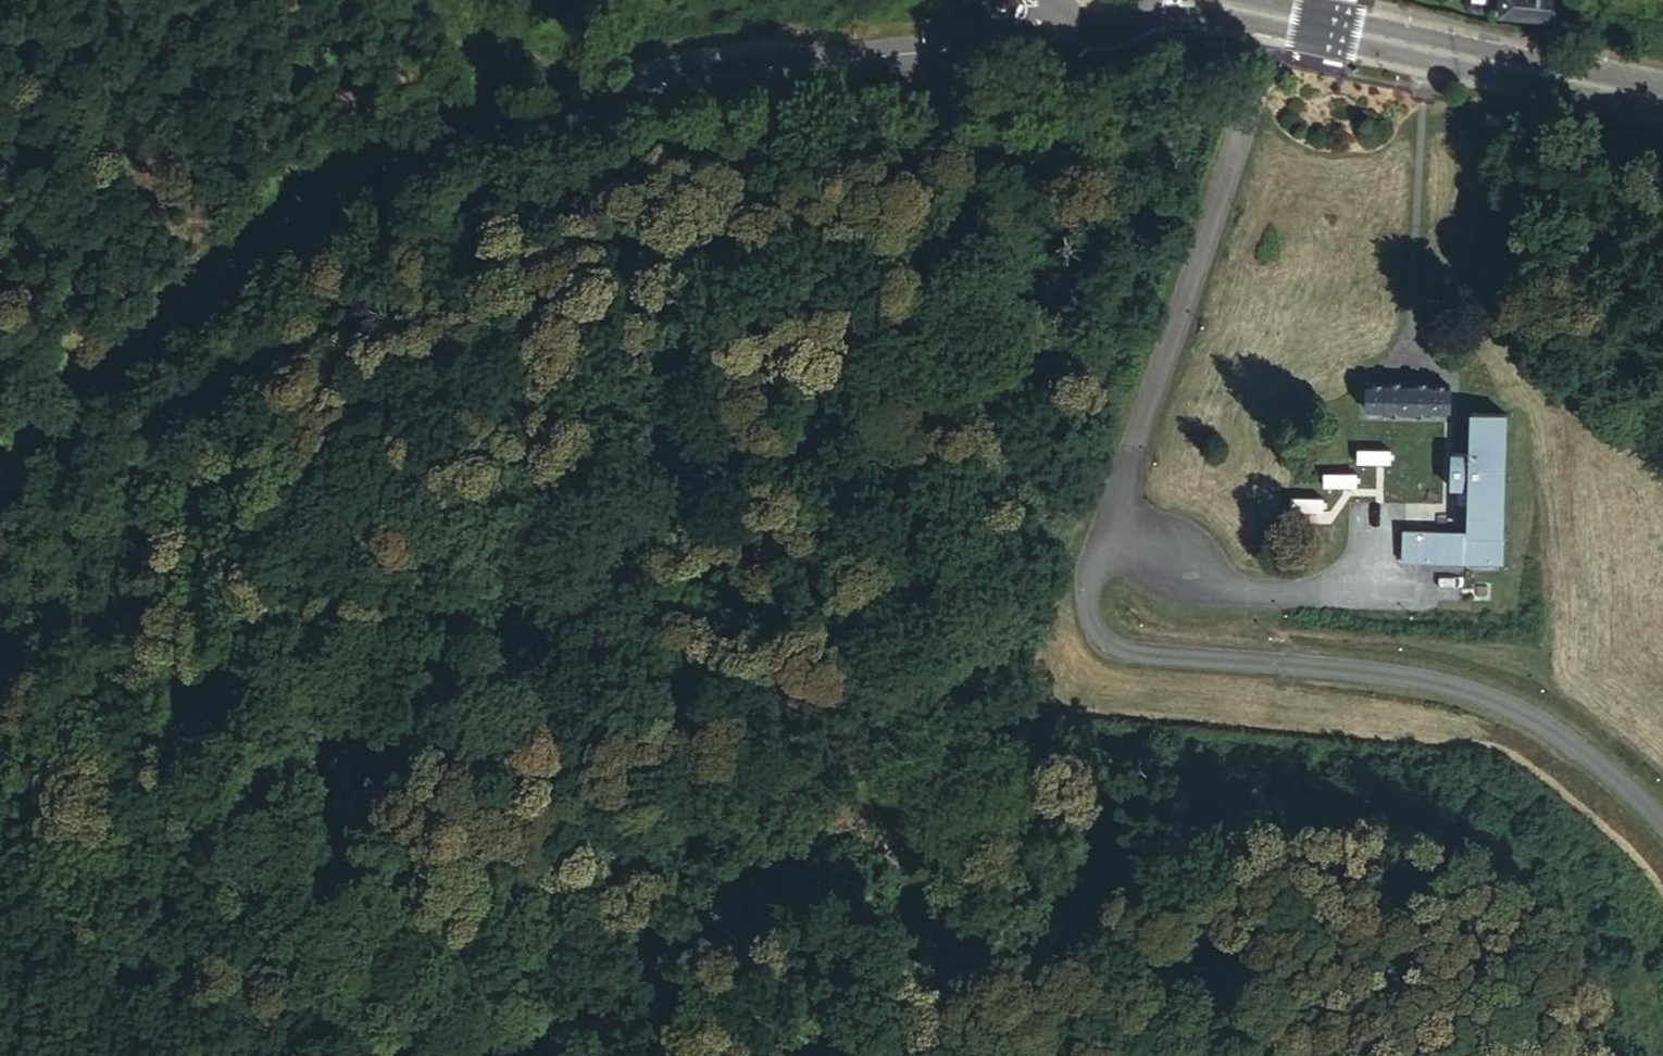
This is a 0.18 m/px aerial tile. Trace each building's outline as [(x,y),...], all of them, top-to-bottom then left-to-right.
[(1499,15),(1549,20),(1550,0),(1500,0),(1499,15)] [(1506,106),(1487,102),(1485,113),(1504,117),(1506,106)] [(1391,388),(1373,388),(1373,414),(1391,414),(1391,416),(1437,416),(1437,414),(1456,414),(1456,388),(1437,388),(1437,386),(1391,386),(1391,388)] [(1513,565),(1513,414),(1478,414),(1478,455),(1460,455),(1460,490),(1478,490),(1477,534),(1414,534),(1413,565),(1513,565)]
